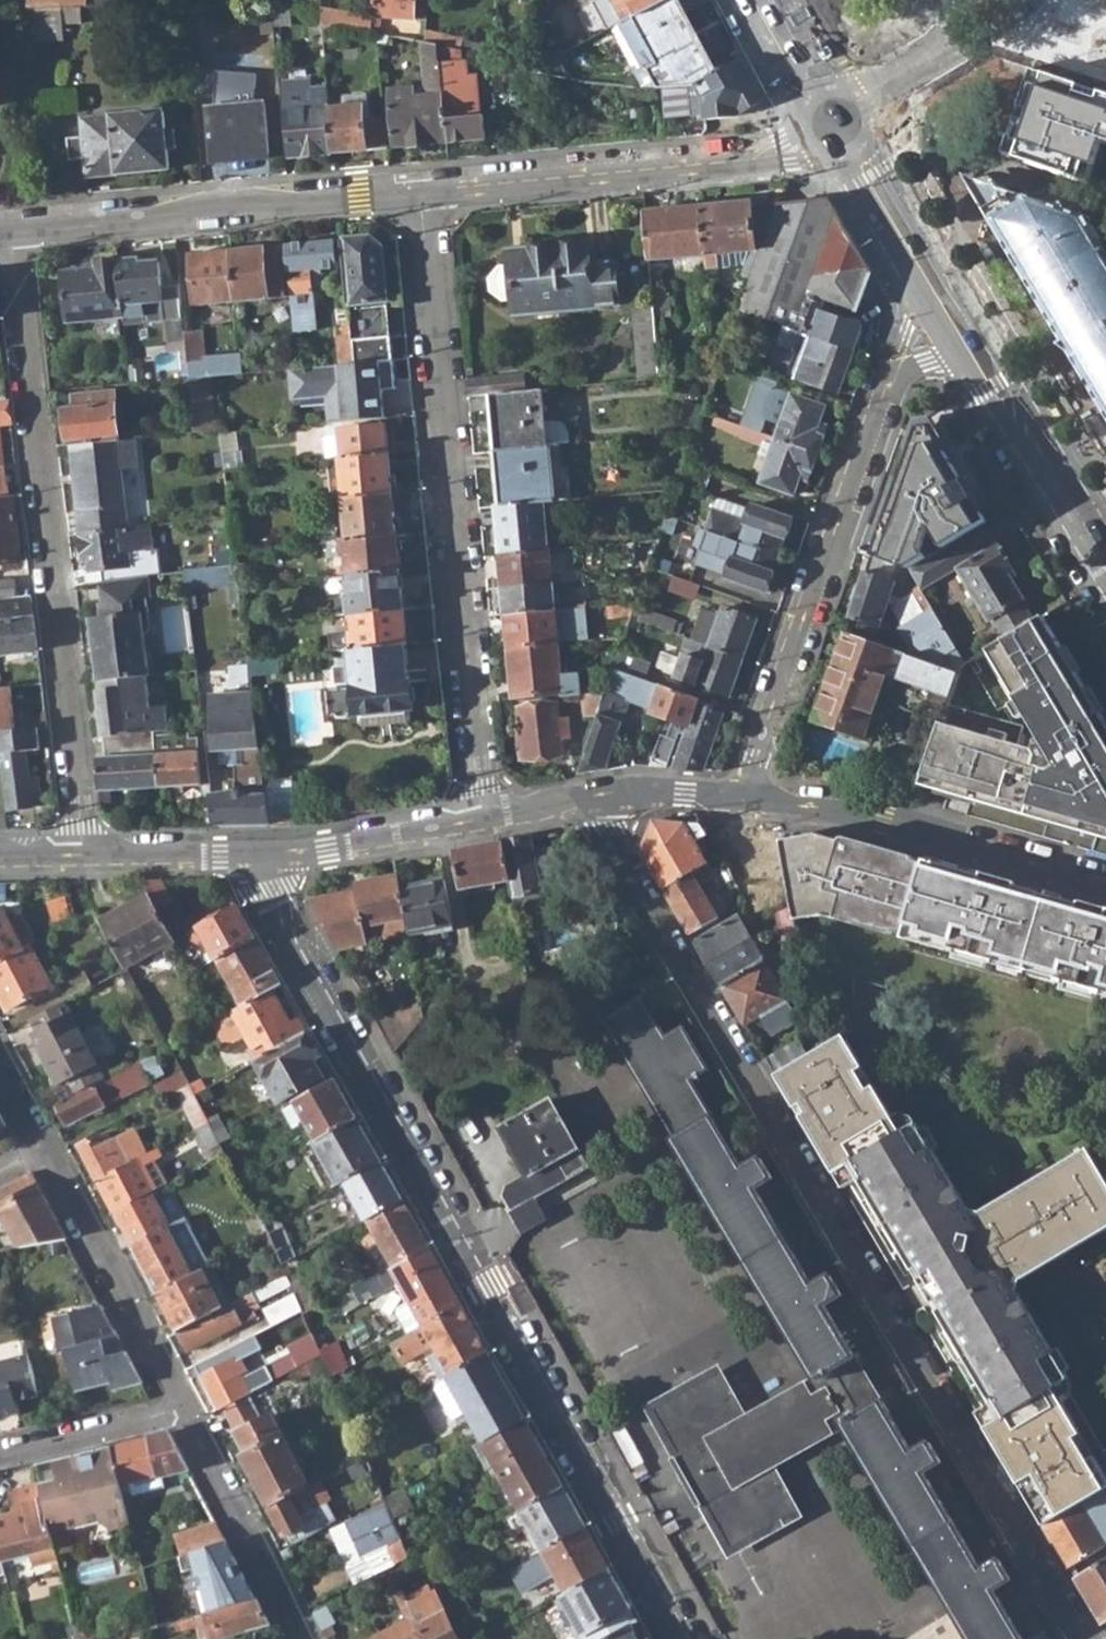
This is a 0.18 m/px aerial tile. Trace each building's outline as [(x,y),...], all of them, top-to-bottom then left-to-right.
[(371,33),(373,21),(334,14),(332,0),(323,0),(325,25),(337,28),(371,33)] [(373,17),(373,21),(371,33),(380,35),(382,18),(428,19),(429,0),(374,0),(373,17)] [(593,5),(608,33),(625,24),(626,23),(669,0),(603,0),(593,5)] [(716,74),(678,0),(669,0),(626,23),(625,24),(655,89),(663,89),(695,87),(716,74)] [(24,8),(28,44),(66,40),(65,25),(82,23),(82,5),(30,7),(24,8)] [(291,5),(274,5),(275,16),(275,24),(292,23),(291,5)] [(264,30),(276,30),(275,24),(275,16),(264,16),(264,30)] [(325,25),(326,43),(339,42),(337,28),(325,25)] [(462,53),(491,61),(495,49),(428,29),(427,43),(439,47),(462,53)] [(389,92),(394,148),(447,144),(439,47),(427,43),(423,42),(428,97),(417,99),(415,89),(389,92)] [(463,64),(462,53),(439,47),(447,144),(487,140),(485,119),(481,119),(476,77),(468,79),(467,64),(463,64)] [(509,66),(526,70),(529,59),(512,54),(509,66)] [(704,115),(704,120),(737,117),(767,98),(745,57),(716,74),(695,87),(663,89),(665,120),(704,115)] [(1035,69),(1005,155),(1078,180),(1092,139),(1105,144),(1105,93),(1035,69)] [(311,80),(284,82),(289,157),(332,154),(330,109),(329,88),(311,89),(311,80)] [(345,107),(330,109),(332,154),(387,150),(384,118),(366,119),(364,105),(369,104),(368,95),(344,97),(345,107)] [(207,108),(213,160),(269,154),(264,103),(207,108)] [(87,160),(89,178),(169,169),(165,113),(83,121),(84,138),(69,139),(71,161),(87,160)] [(1083,220),(1017,200),(982,220),(1060,346),(1105,430),(1105,260),(1083,220)] [(810,335),(853,350),(861,327),(821,310),(825,297),(857,311),(873,275),(828,201),(779,206),(778,208),(764,251),(742,312),(765,320),(803,332),(810,335)] [(717,255),(764,251),(778,208),(754,210),(754,203),(701,207),(706,257),(707,270),(718,269),(717,255)] [(650,262),(706,257),(701,207),(647,213),(650,262)] [(342,241),(348,305),(387,300),(381,250),(370,239),(342,241)] [(287,246),(293,302),(295,334),(313,332),(317,326),(313,288),(324,287),(321,271),(339,270),(336,243),(287,246)] [(515,301),(517,314),(620,305),(616,265),(590,267),(587,245),(510,252),(511,267),(500,269),(489,281),(491,294),(504,301),(515,301)] [(232,252),(237,302),(286,297),(281,246),(232,252)] [(204,305),(205,313),(225,312),(224,303),(237,302),(232,252),(190,255),(196,306),(204,305)] [(124,317),(125,325),(146,323),(144,310),(159,308),(158,302),(164,301),(160,263),(140,266),(139,260),(118,261),(124,317)] [(70,323),(124,317),(118,261),(97,263),(97,269),(66,273),(70,323)] [(654,310),(655,320),(669,319),(667,298),(654,298),(654,310)] [(352,337),(352,341),(390,338),(387,307),(349,312),(352,337)] [(655,320),(654,310),(633,310),(640,383),(660,381),(655,320)] [(760,334),(765,320),(742,312),(737,325),(760,334)] [(190,380),(203,378),(201,362),(207,362),(203,331),(186,332),(190,380)] [(800,339),(807,342),(810,335),(803,332),(800,339)] [(853,350),(810,335),(807,342),(794,379),(837,393),(853,350)] [(352,341),(352,337),(338,339),(340,366),(342,366),(354,365),(352,341)] [(352,341),(354,365),(393,362),(390,338),(352,341)] [(298,360),(243,366),(244,375),(289,371),(299,370),(298,360)] [(219,365),(221,377),(244,375),(243,366),(242,362),(219,365)] [(329,426),(385,419),(383,391),(382,383),(395,381),(393,362),(354,365),(342,366),(340,366),(299,370),(289,371),(290,387),(306,400),(326,398),(329,426)] [(465,370),(466,378),(474,377),(473,369),(465,370)] [(190,380),(196,433),(219,432),(213,378),(203,378),(190,380)] [(490,396),(525,393),(523,378),(466,383),(468,398),(490,396)] [(395,381),(382,383),(383,391),(396,390),(395,381)] [(306,400),(290,387),(291,402),(306,400)] [(779,427),(775,439),(816,453),(823,434),(816,430),(824,405),(775,389),(764,421),(779,427)] [(490,396),(496,451),(547,448),(549,448),(570,446),(569,433),(563,427),(554,423),(545,424),(542,391),(525,393),(490,396)] [(65,411),(69,446),(119,441),(121,441),(116,392),(75,396),(77,409),(65,411)] [(11,424),(8,400),(0,401),(0,427),(11,424)] [(717,419),(728,423),(730,416),(708,407),(705,415),(717,419)] [(759,482),(793,494),(802,470),(809,472),(816,453),(775,439),(728,423),(717,419),(715,425),(771,445),(759,482)] [(324,439),(329,439),(341,438),(343,460),(389,455),(385,425),(322,432),(324,439)] [(918,428),(873,556),(901,565),(912,569),(930,558),(925,550),(931,532),(934,530),(945,548),(952,544),(962,538),(972,531),(977,529),(981,527),(989,522),(932,427),(918,428)] [(241,435),(220,437),(222,453),(222,455),(237,453),(243,452),(241,435)] [(340,460),(343,460),(341,438),(329,439),(332,461),(340,460)] [(119,441),(69,446),(80,536),(127,529),(121,471),(137,470),(134,440),(121,441),(119,441)] [(496,451),(501,506),(544,503),(571,501),(570,485),(553,485),(549,448),(547,448),(496,451)] [(237,453),(222,455),(225,473),(239,470),(237,453)] [(340,460),(345,498),(393,494),(389,455),(343,460),(340,460)] [(681,485),(704,493),(711,475),(688,467),(681,485)] [(343,498),(348,543),(397,537),(393,494),(345,498),(343,498)] [(21,562),(13,497),(0,498),(0,564),(21,562)] [(549,551),(544,503),(501,506),(496,507),(501,555),(549,551)] [(741,542),(779,556),(784,539),(787,539),(792,520),(753,505),(752,510),(748,510),(743,522),(712,511),(706,530),(730,538),(741,542)] [(664,534),(671,537),(677,521),(670,518),(664,534)] [(127,529),(80,536),(83,559),(89,558),(91,571),(131,567),(130,554),(154,550),(152,527),(127,529)] [(1025,599),(1005,569),(1010,566),(998,546),(994,548),(981,527),(977,529),(972,531),(962,538),(952,544),(945,548),(930,558),(912,569),(922,585),(925,590),(959,568),(991,619),(993,617),(996,623),(956,647),(965,663),(988,649),(1034,623),(1021,603),(1025,599)] [(779,556),(741,542),(730,538),(706,530),(701,529),(694,545),(702,548),(696,566),(767,594),(775,575),(773,573),(779,556)] [(349,559),(351,578),(401,572),(397,537),(348,543),(343,543),(344,559),(349,559)] [(333,560),(344,559),(343,543),(331,544),(333,560)] [(501,555),(504,589),(554,585),(550,552),(549,551),(501,555)] [(216,556),(217,569),(237,568),(236,555),(216,556)] [(888,610),(892,594),(897,581),(895,579),(901,565),(873,556),(872,555),(851,618),(881,628),(888,610)] [(184,573),(185,590),(239,585),(237,568),(217,569),(184,573)] [(353,600),(349,600),(351,616),(354,616),(405,610),(401,572),(351,578),(326,580),(328,596),(351,594),(353,600)] [(556,576),(557,585),(573,583),(572,575),(556,576)] [(151,577),(100,582),(102,603),(100,603),(101,617),(91,619),(99,682),(104,682),(147,678),(154,677),(144,614),(150,613),(149,600),(153,599),(151,577)] [(16,595),(16,580),(0,581),(0,597),(16,595)] [(504,589),(507,615),(557,611),(566,610),(586,608),(587,608),(587,600),(555,603),(554,585),(504,589)] [(910,657),(958,675),(960,666),(965,663),(956,647),(925,590),(922,585),(903,597),(892,594),(888,610),(900,629),(895,631),(910,657)] [(5,661),(26,660),(25,653),(38,651),(32,601),(12,604),(12,597),(0,599),(0,655),(5,655),(5,661)] [(339,617),(351,616),(349,600),(337,601),(339,617)] [(721,615),(704,609),(693,640),(710,646),(744,658),(758,621),(724,608),(721,615)] [(353,639),(354,652),(406,647),(408,646),(405,610),(354,616),(356,635),(352,635),(353,639)] [(510,649),(560,645),(573,643),(576,638),(573,614),(566,610),(557,611),(507,615),(510,649)] [(643,623),(674,633),(677,623),(645,612),(644,615),(636,613),(634,620),(643,623)] [(988,649),(1042,739),(1038,750),(1019,745),(1025,726),(947,704),(945,710),(921,786),(1105,838),(1105,722),(1043,617),(1034,623),(988,649)] [(640,632),(643,623),(634,620),(631,628),(640,632)] [(816,720),(865,738),(882,691),(894,695),(899,686),(908,690),(906,697),(945,710),(947,704),(958,675),(910,657),(846,632),(816,720)] [(353,639),(340,640),(341,653),(351,651),(354,652),(353,639)] [(677,678),(730,697),(744,658),(710,646),(693,640),(688,639),(679,658),(663,652),(658,668),(678,675),(677,678)] [(510,649),(515,698),(561,693),(561,699),(582,697),(582,684),(581,676),(563,677),(560,645),(510,649)] [(359,715),(362,717),(412,711),(416,711),(413,683),(410,684),(406,647),(354,652),(351,651),(356,689),(328,693),(332,718),(359,715)] [(653,665),(622,654),(620,657),(616,672),(644,680),(647,682),(653,665)] [(250,662),(252,678),(282,675),(280,659),(250,662)] [(644,680),(616,672),(612,681),(608,694),(599,717),(590,744),(579,775),(596,773),(615,721),(623,724),(632,703),(656,711),(663,687),(647,682),(644,680)] [(97,683),(105,751),(129,749),(128,735),(155,733),(155,736),(170,736),(166,709),(151,711),(147,678),(104,682),(99,682),(97,683)] [(612,681),(582,684),(582,697),(584,697),(608,694),(612,681)] [(23,729),(38,727),(48,726),(46,716),(27,718),(26,712),(14,712),(12,687),(1,688),(0,688),(0,731),(23,729)] [(701,701),(663,687),(656,711),(655,714),(676,721),(670,739),(663,736),(654,762),(671,767),(681,736),(688,737),(698,706),(701,701)] [(191,690),(193,701),(200,700),(199,689),(191,690)] [(515,703),(561,699),(561,693),(515,698),(515,703)] [(582,697),(587,719),(599,717),(608,694),(584,697),(582,697)] [(212,797),(215,824),(272,824),(267,783),(255,700),(207,706),(214,756),(225,754),(227,767),(235,766),(238,783),(233,784),(234,796),(212,797)] [(528,733),(531,759),(565,754),(563,740),(573,739),(572,721),(562,722),(561,705),(520,709),(523,733),(528,733)] [(671,767),(706,770),(725,716),(698,706),(688,737),(681,736),(671,767)] [(410,721),(412,711),(362,717),(362,720),(365,725),(410,721)] [(577,740),(590,744),(599,717),(587,719),(583,719),(577,740)] [(23,729),(0,731),(0,750),(2,766),(5,767),(9,811),(34,807),(33,801),(42,800),(39,777),(30,778),(26,751),(40,749),(38,727),(23,729)] [(128,735),(129,749),(105,751),(105,757),(157,753),(156,743),(155,736),(155,733),(128,735)] [(205,740),(156,743),(157,753),(160,786),(211,783),(205,740)] [(101,791),(160,786),(157,753),(105,757),(100,758),(101,791)] [(296,779),(267,783),(272,824),(297,824),(302,823),(296,779)] [(716,875),(692,847),(702,838),(703,827),(656,823),(644,854),(693,935),(719,920),(707,897),(736,881),(731,867),(716,875)] [(844,838),(839,841),(816,836),(780,840),(789,893),(791,903),(792,907),(795,920),(822,916),(895,937),(896,934),(907,937),(911,925),(924,929),(924,933),(953,942),(950,953),(957,955),(959,951),(991,961),(990,965),(996,966),(1000,955),(1062,974),(1058,984),(1065,986),(1066,983),(1101,992),(1100,996),(1105,997),(1105,995),(1105,912),(844,838)] [(512,882),(516,907),(542,902),(541,893),(544,892),(541,878),(561,876),(555,850),(537,854),(534,840),(505,844),(512,882)] [(464,890),(512,882),(505,844),(458,853),(464,890)] [(774,909),(791,903),(789,893),(777,855),(756,862),(756,860),(739,863),(745,887),(766,882),(774,909)] [(311,901),(339,950),(368,947),(364,928),(395,923),(399,940),(410,938),(400,886),(399,877),(359,885),(360,894),(311,901)] [(446,878),(400,886),(410,938),(457,929),(446,878)] [(151,896),(159,910),(173,903),(162,881),(143,881),(151,896)] [(127,969),(176,941),(159,910),(151,896),(102,922),(127,969)] [(239,906),(176,941),(193,973),(217,959),(257,939),(239,906)] [(772,916),(784,952),(800,942),(799,939),(795,920),(792,907),(772,916)] [(31,946),(39,942),(23,913),(7,919),(1,908),(0,909),(0,963),(31,946)] [(764,963),(766,962),(740,918),(697,943),(724,987),(764,963)] [(537,924),(541,951),(592,945),(599,941),(605,930),(597,919),(537,924)] [(906,940),(950,953),(953,942),(924,933),(924,929),(911,925),(907,937),(906,940)] [(233,996),(240,1009),(274,991),(283,985),(257,939),(217,959),(237,994),(233,996)] [(766,962),(764,963),(768,971),(805,950),(800,942),(784,952),(766,962)] [(31,946),(0,963),(0,1000),(5,1011),(52,987),(31,946)] [(988,970),(990,965),(991,961),(959,951),(957,955),(955,960),(988,970)] [(996,966),(1058,984),(1062,974),(1000,955),(996,966)] [(799,1022),(768,971),(764,963),(724,987),(747,1026),(761,1017),(774,1038),(799,1022)] [(59,984),(67,1000),(92,987),(84,971),(59,984)] [(1098,1001),(1100,996),(1101,992),(1066,983),(1065,986),(1064,991),(1098,1001)] [(573,1033),(603,1016),(623,1004),(613,989),(561,998),(553,999),(573,1033)] [(274,991),(240,1009),(233,1013),(213,1025),(226,1047),(246,1036),(252,1049),(247,1051),(256,1063),(273,1053),(310,1034),(302,1019),(292,1025),(274,991)] [(946,1615),(960,1638),(1019,1638),(992,1593),(1010,1582),(996,1557),(976,1568),(922,1476),(940,1465),(925,1439),(908,1449),(878,1398),(884,1394),(859,1350),(850,1356),(822,1308),(841,1297),(826,1271),(808,1281),(753,1187),(772,1176),(758,1152),(740,1163),(710,1111),(714,1109),(694,1075),(710,1065),(685,1022),(667,1032),(644,992),(623,1004),(603,1016),(672,1133),(665,1137),(683,1167),(806,1378),(794,1385),(773,1397),(749,1411),(720,1361),(683,1383),(646,1404),(675,1453),(668,1457),(698,1508),(703,1505),(733,1557),(807,1514),(778,1464),(804,1449),(823,1438),(837,1429),(946,1615)] [(64,1082),(72,1096),(107,1079),(65,1001),(29,1019),(36,1033),(33,1035),(59,1085),(64,1082)] [(380,1024),(397,1056),(404,1047),(417,1031),(424,1022),(422,1003),(380,1024)] [(417,1031),(404,1047),(416,1057),(429,1042),(417,1031)] [(256,1063),(278,1105),(325,1080),(312,1055),(320,1051),(310,1034),(273,1053),(256,1063)] [(985,1408),(994,1424),(986,1429),(1043,1525),(1078,1504),(1105,1487),(1105,1474),(1095,1455),(1088,1458),(1075,1436),(1082,1433),(1064,1403),(1056,1389),(1071,1379),(1022,1295),(1017,1293),(1020,1282),(1023,1282),(1105,1232),(1105,1172),(1099,1160),(1093,1162),(1086,1160),(1082,1155),(983,1214),(982,1217),(970,1214),(970,1210),(920,1124),(905,1134),(896,1119),(879,1091),(870,1095),(856,1072),(865,1068),(846,1036),(797,1064),(777,1076),(836,1176),(843,1171),(853,1186),(861,1181),(916,1273),(922,1269),(944,1305),(937,1309),(993,1403),(985,1408)] [(777,1076),(797,1064),(791,1055),(771,1066),(777,1076)] [(57,1104),(67,1125),(120,1099),(119,1096),(147,1082),(138,1064),(107,1079),(72,1096),(57,1104)] [(879,1091),(865,1068),(856,1072),(870,1095),(879,1091)] [(153,1085),(161,1100),(190,1086),(185,1075),(183,1076),(181,1072),(153,1085)] [(306,1121),(317,1141),(358,1119),(337,1081),(286,1110),(296,1126),(306,1121)] [(185,1092),(188,1099),(196,1096),(192,1088),(185,1092)] [(493,1126),(520,1176),(501,1185),(499,1195),(507,1211),(534,1196),(587,1169),(573,1143),(549,1097),(501,1122),(493,1126)] [(9,1128),(0,1110),(0,1133),(9,1128)] [(211,1124),(222,1143),(230,1139),(231,1138),(219,1114),(209,1119),(211,1124)] [(903,1115),(896,1119),(905,1134),(920,1124),(916,1117),(903,1115)] [(315,1143),(339,1186),(345,1183),(382,1162),(358,1119),(317,1141),(315,1143)] [(206,1153),(222,1145),(222,1143),(211,1124),(195,1131),(206,1153)] [(97,1181),(135,1162),(124,1143),(108,1151),(99,1135),(78,1147),(97,1181)] [(1092,1149),(1082,1155),(1086,1160),(1093,1162),(1099,1160),(1092,1149)] [(148,1155),(140,1159),(156,1191),(164,1187),(148,1155)] [(152,1193),(156,1191),(140,1159),(135,1162),(97,1181),(114,1212),(152,1193)] [(382,1162),(345,1183),(368,1220),(403,1200),(382,1162)] [(845,1191),(853,1186),(843,1171),(836,1176),(845,1191)] [(21,1248),(68,1240),(34,1174),(0,1193),(0,1201),(21,1248)] [(114,1212),(131,1246),(170,1227),(152,1193),(114,1212)] [(520,1234),(546,1219),(534,1196),(507,1211),(513,1222),(520,1234)] [(385,1251),(395,1268),(431,1248),(418,1226),(411,1229),(403,1216),(410,1212),(403,1200),(368,1220),(379,1243),(374,1246),(379,1254),(385,1251)] [(131,1246),(158,1294),(204,1270),(211,1266),(187,1218),(170,1227),(131,1246)] [(279,1253),(285,1267),(298,1259),(280,1219),(268,1225),(272,1236),(279,1253)] [(266,1259),(279,1253),(272,1236),(259,1242),(266,1259)] [(404,1319),(411,1334),(425,1327),(463,1306),(431,1248),(395,1268),(392,1270),(416,1313),(404,1319)] [(285,1267),(294,1287),(306,1279),(298,1259),(285,1267)] [(916,1273),(937,1309),(944,1305),(922,1269),(916,1273)] [(222,1308),(204,1270),(158,1294),(178,1331),(222,1308)] [(178,1331),(189,1352),(243,1325),(240,1318),(261,1307),(253,1293),(222,1308),(178,1331)] [(266,1312),(274,1326),(304,1311),(297,1294),(266,1312)] [(67,1351),(78,1392),(114,1382),(116,1390),(143,1382),(103,1305),(53,1317),(62,1351),(67,1351)] [(430,1360),(441,1380),(449,1376),(452,1374),(490,1353),(463,1306),(425,1327),(411,1334),(393,1345),(404,1365),(436,1347),(440,1355),(430,1360)] [(288,1351),(299,1370),(325,1357),(316,1337),(288,1351)] [(326,1360),(333,1377),(351,1367),(342,1350),(326,1360)] [(449,1376),(486,1442),(526,1420),(490,1353),(452,1374),(449,1376)] [(2,1418),(0,1411),(21,1407),(20,1401),(41,1395),(30,1355),(0,1362),(0,1419),(2,1418)] [(294,1373),(299,1381),(312,1374),(314,1379),(322,1375),(325,1381),(333,1377),(326,1360),(325,1357),(299,1370),(294,1373)] [(200,1377),(219,1409),(224,1407),(252,1394),(274,1382),(267,1370),(249,1378),(239,1358),(200,1377)] [(1075,1386),(1071,1379),(1056,1389),(1064,1403),(1072,1400),(1075,1386)] [(252,1394),(224,1407),(246,1455),(244,1456),(271,1505),(311,1484),(273,1415),(264,1419),(252,1394)] [(22,1414),(21,1407),(0,1411),(2,1418),(22,1414)] [(977,1412),(986,1429),(994,1424),(985,1408),(977,1412)] [(484,1443),(523,1511),(565,1488),(526,1420),(486,1442),(484,1443)] [(114,1447),(127,1496),(135,1494),(132,1483),(163,1474),(164,1478),(190,1470),(170,1433),(114,1447)] [(1095,1455),(1082,1433),(1075,1436),(1088,1458),(1095,1455)] [(61,1480),(40,1486),(60,1562),(79,1557),(72,1531),(103,1522),(115,1530),(135,1526),(127,1496),(114,1447),(98,1451),(94,1456),(96,1466),(86,1469),(83,1459),(77,1456),(61,1461),(58,1470),(61,1480)] [(94,1456),(83,1459),(86,1469),(96,1466),(94,1456)] [(271,1505),(286,1536),(323,1517),(318,1508),(333,1499),(323,1479),(311,1484),(271,1505)] [(37,1567),(60,1562),(40,1486),(20,1490),(24,1511),(0,1518),(0,1545),(4,1561),(34,1554),(37,1567)] [(523,1511),(544,1553),(587,1528),(565,1488),(523,1511)] [(1103,1547),(1078,1504),(1043,1525),(1070,1569),(1103,1547)] [(393,1537),(396,1543),(405,1539),(394,1515),(380,1521),(387,1539),(393,1537)] [(206,1545),(199,1526),(177,1535),(185,1553),(206,1545)] [(544,1553),(567,1595),(611,1571),(587,1528),(544,1553)] [(412,1557),(405,1539),(396,1543),(391,1545),(392,1547),(369,1559),(378,1575),(412,1557)] [(190,1555),(206,1614),(210,1613),(258,1600),(244,1572),(226,1543),(205,1550),(190,1555)] [(1098,1617),(1105,1612),(1105,1559),(1075,1578),(1098,1617)] [(584,1638),(612,1638),(633,1627),(640,1623),(611,1571),(567,1595),(562,1599),(567,1611),(561,1615),(569,1628),(576,1625),(584,1638)] [(432,1595),(423,1600),(413,1585),(396,1595),(410,1618),(395,1627),(391,1619),(378,1626),(382,1634),(373,1638),(456,1638),(432,1595)] [(216,1638),(232,1638),(231,1635),(271,1624),(258,1600),(210,1613),(216,1638)] [(330,1638),(338,1638),(332,1627),(330,1621),(335,1618),(329,1606),(316,1613),(330,1638)] [(216,1638),(210,1613),(206,1614),(160,1625),(154,1627),(157,1637),(201,1626),(204,1638),(215,1638),(216,1638)] [(946,1615),(904,1638),(960,1638),(946,1615)] [(633,1627),(612,1638),(639,1638),(633,1627)] [(1041,1631),(1028,1638),(1046,1638),(1041,1631)]
